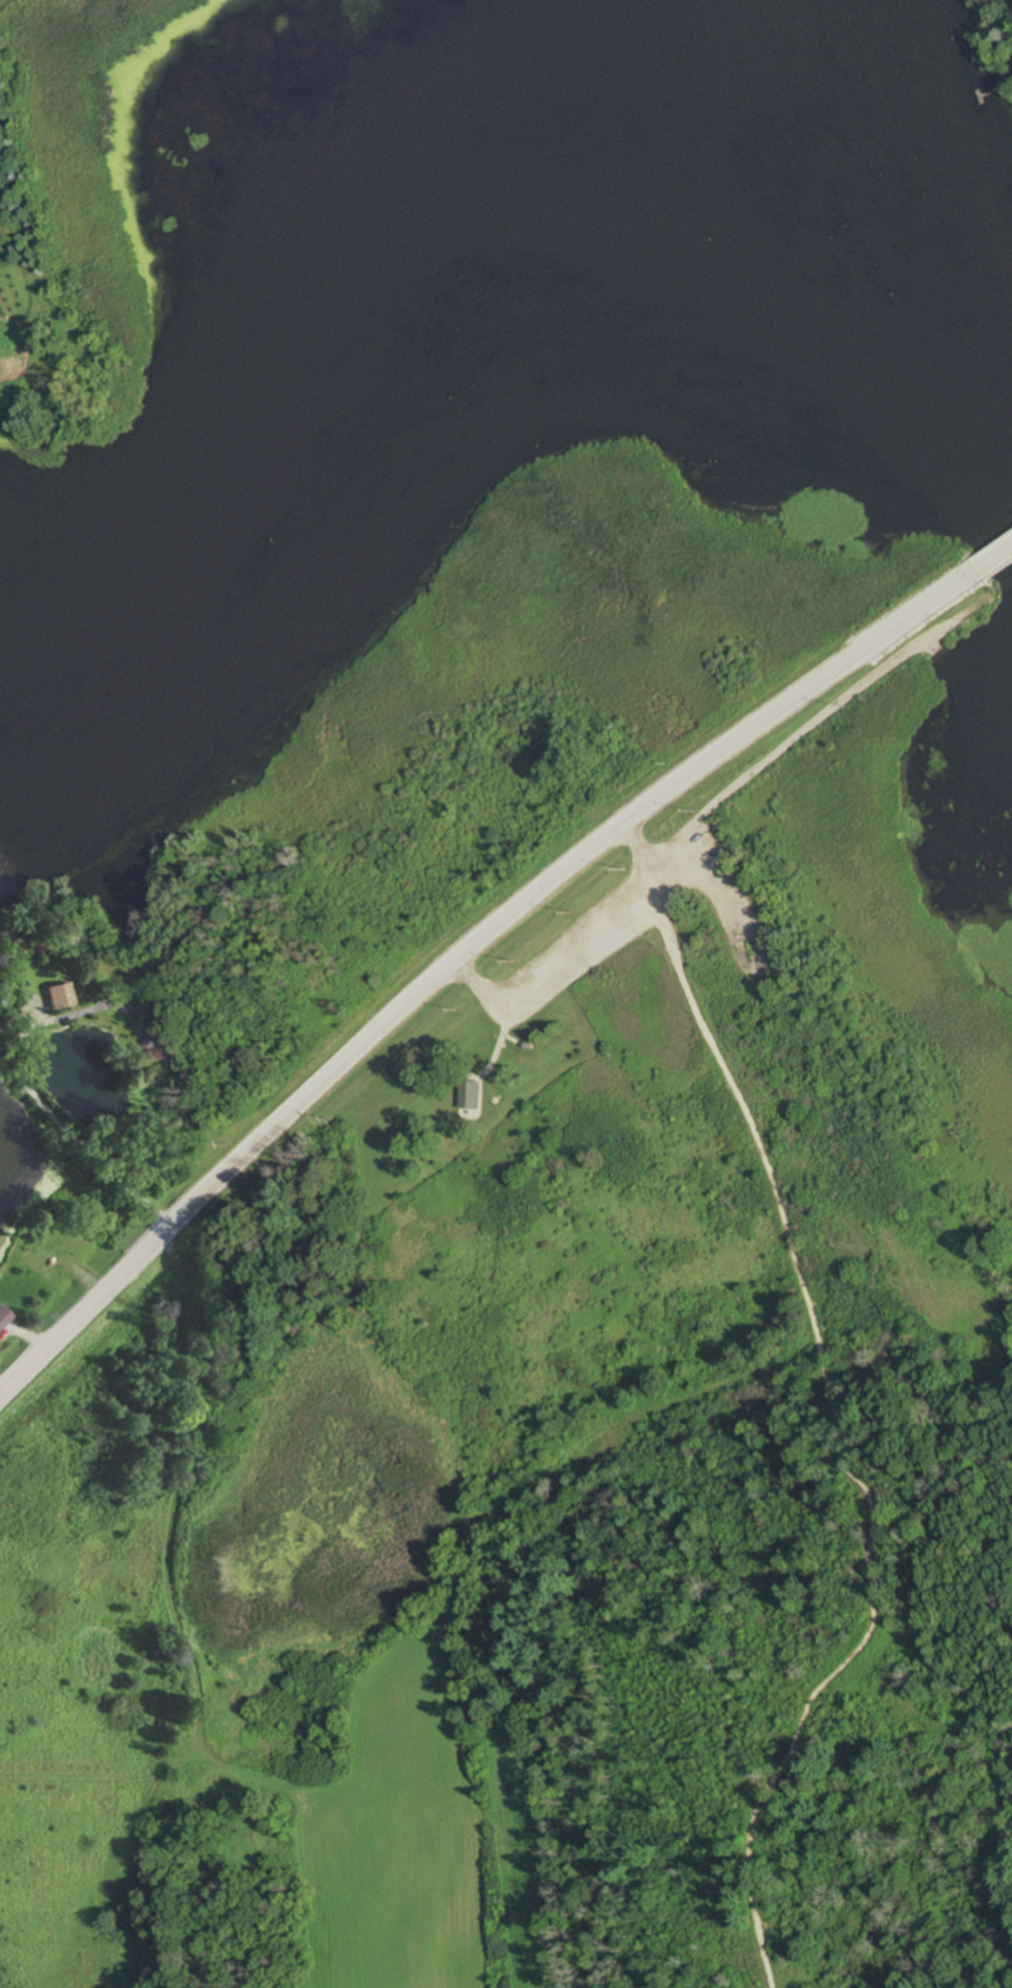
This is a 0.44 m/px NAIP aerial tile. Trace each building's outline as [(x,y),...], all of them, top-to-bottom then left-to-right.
[(1011,12),(1011,0),(1001,0),(1002,13),(1011,12)] [(50,1009),(73,1003),(67,982),(44,988),(50,1009)] [(146,1023),(146,1060),(171,1060),(171,1023),(146,1023)] [(479,1109),(479,1080),(458,1080),(458,1109),(479,1109)]
